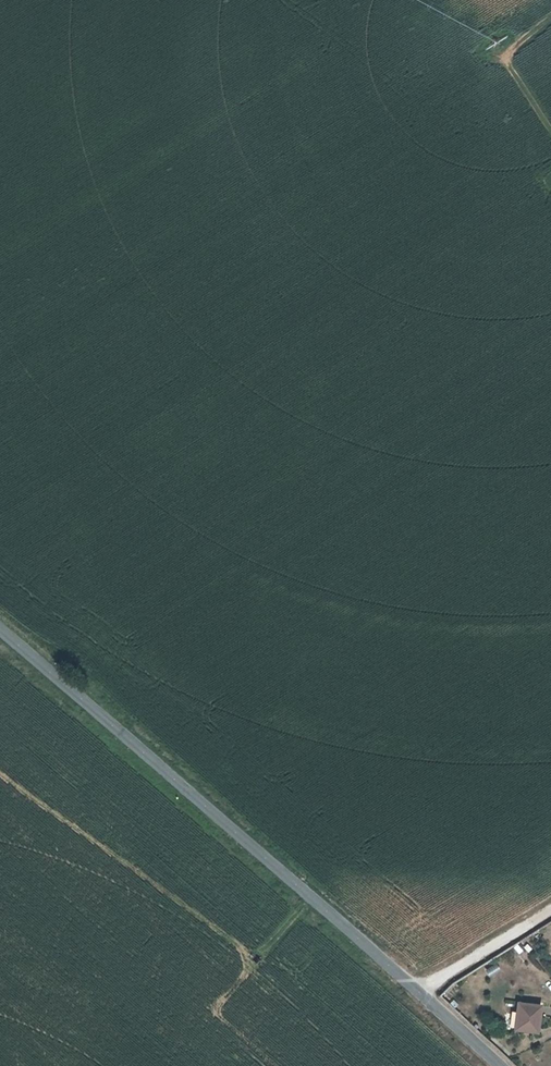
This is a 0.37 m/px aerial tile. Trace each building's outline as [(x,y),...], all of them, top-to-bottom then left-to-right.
[(543,1034),(547,1006),(522,1004),(518,1030),(543,1034)]
